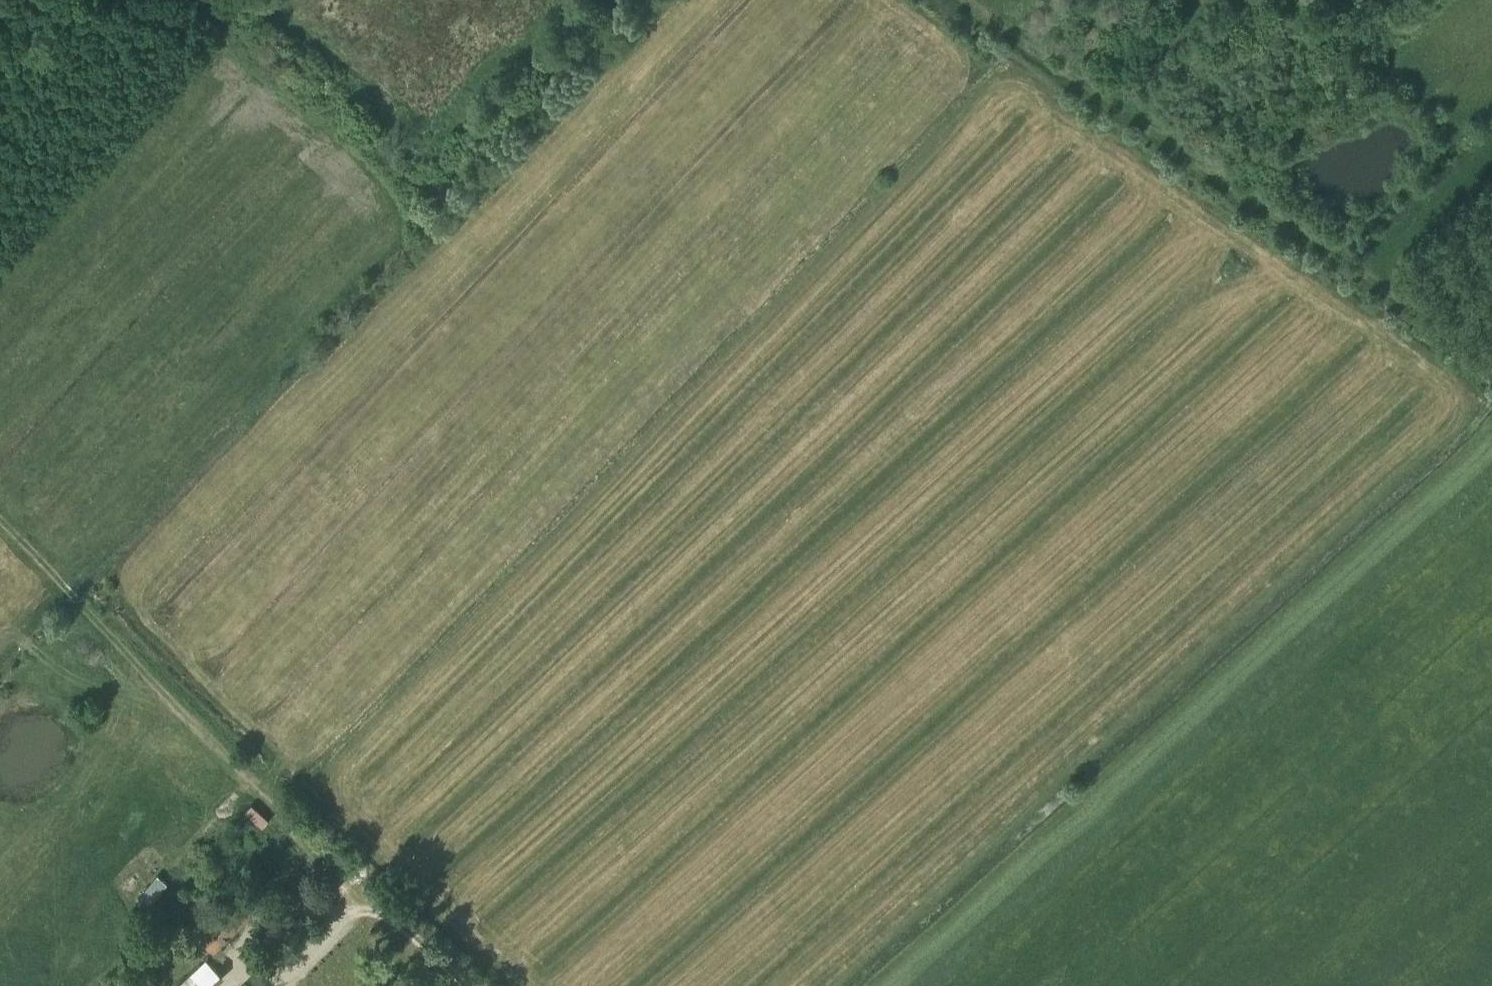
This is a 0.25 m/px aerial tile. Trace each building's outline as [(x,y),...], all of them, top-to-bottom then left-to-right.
[(213,955),(258,910),(241,893),(196,938),(213,955)] [(224,977),(205,957),(175,985),(215,985),(224,977)]
